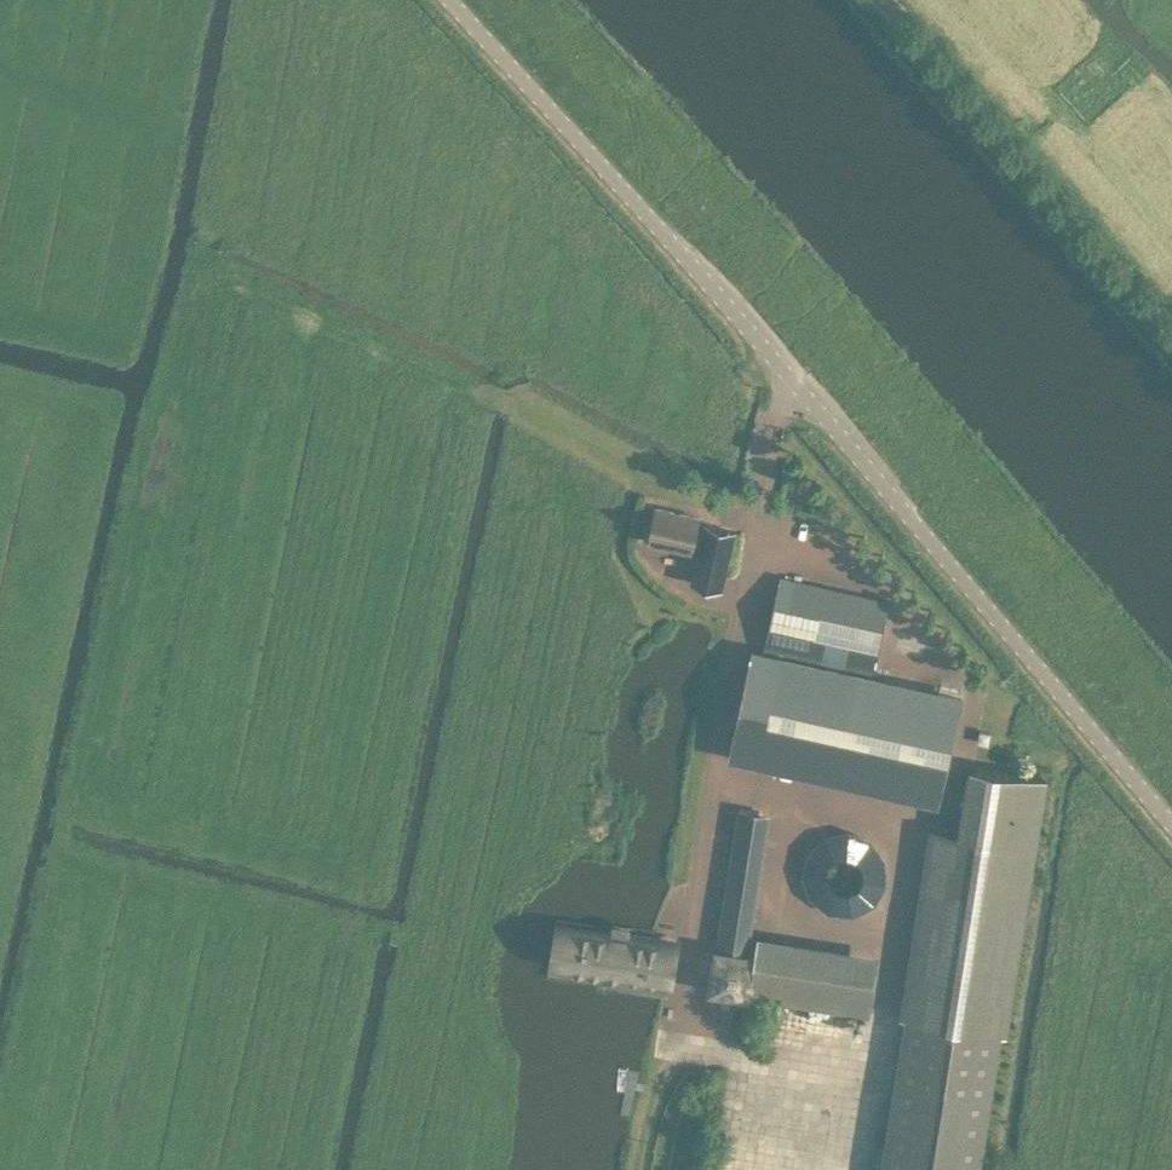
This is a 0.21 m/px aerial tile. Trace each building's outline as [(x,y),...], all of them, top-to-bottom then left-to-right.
[(649,540),(693,550),(700,518),(656,507),(649,540)] [(721,590),(735,532),(705,525),(692,583),(721,590)] [(889,601),(782,577),(765,652),(873,675),(889,601)] [(962,696),(750,650),(725,763),(938,809),(962,696)] [(974,764),(963,832),(930,827),(900,1017),(905,1017),(881,1169),(975,1169),(997,1032),(1002,1033),(1043,775),(974,764)] [(739,809),(717,950),(747,955),(750,935),(741,933),(760,812),(739,809)] [(813,909),(887,905),(883,832),(809,837),(813,909)] [(554,892),(551,891),(545,937),(656,953),(670,989),(677,942),(657,939),(656,899),(607,892),(607,893),(555,886),(554,892)] [(875,971),(756,952),(749,996),(868,1015),(875,971)]
